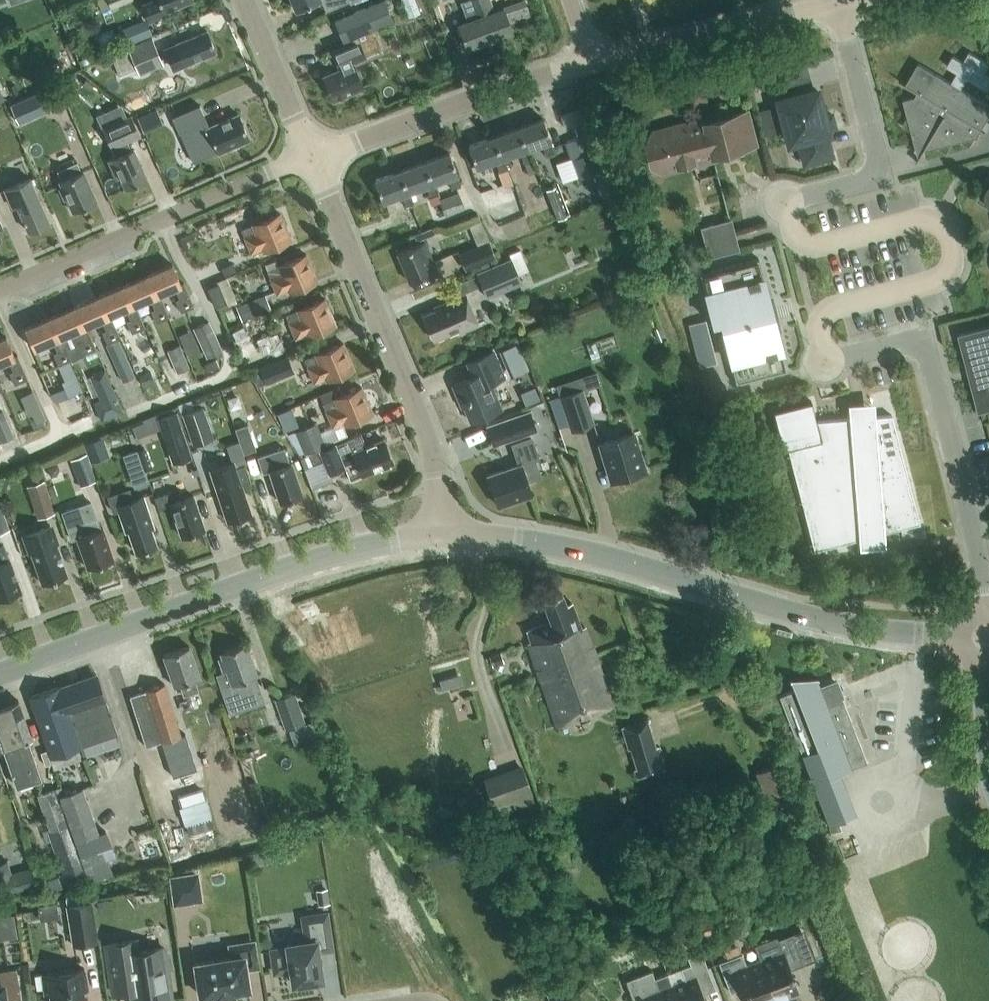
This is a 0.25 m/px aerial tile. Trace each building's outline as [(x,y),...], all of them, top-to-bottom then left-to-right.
[(100,11),(130,0),(96,0),(100,11)] [(149,21),(166,14),(165,11),(191,0),(149,0),(141,3),(149,21)] [(295,9),(318,0),(291,0),(295,9)] [(334,19),(343,41),(393,21),(384,0),(380,0),(334,19)] [(467,47),(513,31),(505,7),(495,11),(491,0),(470,0),(476,18),(459,24),(467,47)] [(183,65),(215,52),(206,30),(174,44),(175,45),(165,49),(172,67),(182,63),(183,65)] [(112,56),(120,75),(136,67),(139,74),(163,64),(151,36),(128,46),(129,49),(112,56)] [(338,68),(321,75),(331,99),(335,97),(337,101),(346,97),(344,93),(361,86),(352,63),(364,58),(357,40),(330,51),(338,68)] [(771,67),(777,88),(811,80),(805,59),(771,67)] [(906,84),(899,80),(899,81),(918,92),(914,97),(913,96),(903,99),(908,116),(902,126),(912,131),(916,145),(917,145),(923,149),(916,162),(917,162),(924,150),(938,146),(947,152),(952,143),(960,140),(970,146),(975,137),(979,136),(978,135),(981,129),(985,131),(985,130),(982,128),(988,116),(988,105),(918,63),(906,84)] [(62,90),(74,84),(70,76),(58,82),(62,90)] [(15,83),(8,86),(12,95),(19,92),(15,83)] [(687,88),(691,104),(707,100),(703,84),(687,88)] [(798,139),(804,162),(832,155),(826,132),(828,132),(827,128),(835,126),(831,113),(823,115),(816,89),(778,99),(789,142),(798,139)] [(249,138),(238,113),(209,126),(199,104),(171,116),(179,133),(181,132),(194,161),(216,151),(217,152),(249,138)] [(684,122),(671,126),(672,130),(653,135),(647,144),(652,163),(661,168),(677,164),(678,168),(694,164),(693,160),(723,152),(724,156),(740,152),(739,148),(755,143),(746,110),(730,115),(729,111),(713,115),(714,119),(685,127),(684,122)] [(132,150),(128,141),(141,136),(132,115),(103,128),(115,157),(108,160),(117,180),(120,178),(125,189),(147,179),(134,149),(132,150)] [(543,117),(517,127),(525,149),(528,148),(542,143),(546,155),(554,152),(550,140),(551,140),(543,117)] [(599,168),(582,120),(573,124),(577,136),(564,140),(577,177),(593,171),(602,194),(612,191),(604,167),(599,168)] [(501,158),(504,157),(520,152),(524,163),(532,160),(528,148),(525,149),(517,127),(493,135),(501,158)] [(508,169),(504,157),(501,158),(493,135),(468,145),(476,167),(496,160),(500,172),(508,169)] [(449,152),(424,162),(432,184),(434,183),(448,178),(452,189),(460,187),(456,176),(458,175),(449,152)] [(72,212),(97,201),(84,171),(81,172),(77,162),(57,171),(62,180),(59,181),(72,212)] [(408,193),(409,192),(426,186),(430,198),(438,195),(434,183),(432,184),(424,162),(400,170),(408,193)] [(414,204),(409,192),(408,193),(400,170),(374,180),(382,202),(401,195),(405,207),(414,204)] [(976,199),(988,207),(988,177),(976,199)] [(12,207),(17,205),(28,231),(49,222),(30,178),(4,189),(12,207)] [(545,188),(546,192),(552,206),(558,218),(566,215),(553,184),(545,188)] [(439,199),(445,215),(464,207),(458,192),(439,199)] [(263,251),(291,239),(280,213),(241,229),(251,253),(262,248),(263,251)] [(732,218),(700,226),(708,257),(739,249),(732,218)] [(495,257),(488,240),(458,253),(465,270),(495,257)] [(409,282),(437,270),(424,242),(397,253),(409,282)] [(230,270),(250,261),(245,249),(225,258),(230,270)] [(265,264),(271,277),(270,277),(277,294),(288,289),(290,292),(317,281),(306,255),(279,266),(276,259),(265,264)] [(511,257),(476,271),(487,297),(521,282),(511,257)] [(736,382),(787,369),(759,258),(700,273),(712,322),(720,320),(736,382)] [(175,286),(179,297),(175,299),(181,310),(193,304),(183,282),(181,283),(172,264),(147,275),(156,294),(160,293),(175,286)] [(169,314),(160,293),(156,294),(147,275),(123,285),(132,305),(135,304),(152,296),(156,307),(151,309),(156,320),(169,314)] [(227,303),(218,283),(208,288),(217,308),(227,303)] [(123,285),(98,296),(107,316),(110,315),(127,308),(132,318),(126,320),(131,331),(145,325),(135,304),(132,305),(123,285)] [(236,304),(242,320),(271,309),(265,293),(236,304)] [(462,331),(477,325),(465,294),(434,307),(435,310),(423,315),(433,340),(461,328),(462,331)] [(98,296),(73,307),(82,327),(86,325),(102,319),(106,328),(102,330),(107,341),(119,336),(110,315),(107,316),(98,296)] [(324,299),(297,311),(287,315),(290,321),(289,322),(296,338),(307,333),(308,336),(335,325),(324,299)] [(82,327),(73,307),(50,317),(59,337),(62,336),(70,358),(95,347),(86,325),(82,327)] [(70,358),(62,336),(59,337),(50,317),(24,329),(33,349),(53,340),(57,350),(53,351),(58,363),(70,358)] [(222,350),(209,320),(193,327),(206,357),(222,350)] [(282,342),(278,331),(269,335),(272,345),(282,342)] [(988,404),(988,331),(964,337),(969,358),(968,358),(975,387),(977,386),(982,406),(988,404)] [(14,368),(8,370),(13,382),(28,376),(19,355),(17,356),(8,336),(0,340),(0,363),(10,359),(14,368)] [(243,355),(256,350),(252,341),(239,345),(243,355)] [(343,343),(315,355),(305,359),(308,365),(307,366),(314,382),(325,377),(326,380),(354,369),(343,343)] [(167,349),(177,372),(189,366),(179,344),(167,349)] [(111,355),(123,381),(135,375),(123,349),(111,355)] [(504,378),(499,365),(504,363),(498,349),(467,362),(472,376),(452,384),(461,407),(464,406),(470,421),(501,408),(490,384),(504,378)] [(286,355),(257,367),(265,384),(293,372),(286,355)] [(62,381),(68,396),(82,390),(76,376),(62,381)] [(595,423),(583,387),(559,395),(571,431),(595,423)] [(362,388),(337,398),(332,388),(318,393),(332,426),(343,422),(344,425),(372,413),(362,388)] [(39,389),(29,393),(40,420),(51,415),(39,389)] [(110,420),(128,412),(122,399),(104,407),(110,420)] [(875,416),(817,420),(811,400),(773,410),(783,448),(788,447),(814,549),(914,523),(909,503),(904,504),(904,499),(898,500),(897,489),(873,490),(868,428),(876,428),(875,416)] [(212,437),(202,405),(182,412),(193,444),(212,437)] [(0,410),(0,440),(1,441),(14,436),(3,409),(0,410)] [(492,445),(537,430),(530,409),(485,424),(492,445)] [(909,503),(914,523),(920,522),(921,523),(934,519),(907,413),(906,413),(905,409),(895,410),(895,413),(891,414),(891,413),(875,415),(875,416),(876,428),(868,428),(873,490),(897,489),(898,500),(904,499),(904,504),(909,503)] [(176,411),(157,417),(172,462),(191,456),(176,411)] [(296,430),(287,433),(299,453),(325,444),(316,421),(295,429),(296,430)] [(235,427),(243,452),(256,448),(247,423),(235,427)] [(612,480),(645,470),(633,431),(600,442),(612,480)] [(335,445),(317,452),(303,458),(306,467),(320,461),(326,474),(356,462),(362,475),(393,462),(383,439),(366,446),(361,434),(335,445)] [(531,494),(526,479),(540,474),(535,459),(539,457),(532,436),(512,443),(520,464),(487,475),(498,506),(531,494)] [(92,462),(107,456),(100,437),(85,443),(92,462)] [(130,451),(140,483),(156,478),(147,446),(130,451)] [(291,463),(289,463),(283,448),(256,457),(262,473),(268,471),(280,503),(302,495),(291,463)] [(70,458),(80,485),(96,478),(86,452),(70,458)] [(209,470),(227,521),(250,513),(241,486),(251,482),(245,465),(235,469),(233,462),(209,470)] [(26,485),(37,517),(54,511),(43,479),(26,485)] [(134,553),(156,545),(150,528),(154,526),(144,497),(133,500),(129,488),(107,496),(112,513),(117,511),(124,532),(127,531),(134,553)] [(181,536),(204,528),(193,495),(176,501),(172,491),(155,497),(159,510),(171,506),(181,536)] [(87,569),(113,560),(103,528),(100,529),(90,502),(60,512),(70,539),(76,537),(87,569)] [(0,503),(0,532),(9,529),(0,503)] [(49,526),(36,531),(22,536),(28,553),(31,552),(42,584),(66,575),(55,544),(49,526)] [(20,591),(9,559),(8,559),(3,544),(0,545),(0,599),(20,591)] [(526,643),(537,673),(596,652),(586,626),(581,628),(572,602),(566,604),(562,593),(543,600),(550,621),(527,630),(531,642),(526,643)] [(255,674),(257,674),(246,642),(220,651),(222,657),(219,658),(223,669),(226,667),(227,669),(216,673),(229,713),(264,701),(255,674)] [(194,678),(200,676),(189,645),(163,654),(174,685),(180,683),(184,695),(199,689),(194,678)] [(500,652),(489,655),(492,665),(504,661),(500,652)] [(615,704),(596,652),(537,673),(556,726),(615,704)] [(442,689),(463,683),(458,663),(436,669),(442,689)] [(81,745),(118,733),(97,673),(95,673),(96,677),(62,689),(61,684),(29,695),(51,757),(82,746),(81,745)] [(840,827),(838,820),(845,817),(829,776),(867,761),(839,687),(824,692),(818,677),(790,677),(794,689),(779,695),(831,830),(840,827)] [(294,691),(274,698),(285,729),(304,722),(294,691)] [(42,776),(29,739),(33,738),(19,698),(0,705),(0,748),(3,747),(16,785),(42,776)] [(621,725),(628,747),(631,746),(637,767),(634,768),(636,775),(664,767),(658,746),(655,747),(646,718),(621,725)] [(523,772),(486,785),(493,805),(531,792),(523,772)] [(64,878),(84,870),(56,794),(62,792),(59,785),(37,794),(50,831),(47,832),(64,878)] [(74,840),(88,880),(92,878),(94,885),(110,880),(107,873),(117,870),(112,856),(108,858),(103,846),(113,843),(107,829),(98,832),(82,786),(59,794),(76,840),(74,840)] [(0,862),(0,896),(17,891),(8,859),(0,862)] [(203,900),(198,870),(168,875),(173,905),(203,900)] [(58,875),(43,880),(47,893),(63,888),(58,875)] [(318,904),(329,902),(327,887),(316,888),(318,904)] [(46,903),(49,917),(66,914),(63,899),(46,903)] [(67,904),(73,944),(97,941),(91,901),(67,904)] [(17,936),(14,913),(0,915),(0,938),(17,936)] [(322,978),(318,950),(332,948),(327,913),(303,916),(306,940),(286,943),(287,947),(271,949),(274,971),(290,969),(292,983),(322,978)] [(681,945),(708,939),(703,922),(677,928),(681,945)] [(759,958),(776,1000),(789,996),(789,995),(799,992),(788,964),(801,958),(791,933),(768,942),(772,953),(759,958)] [(166,968),(170,968),(168,953),(164,954),(163,947),(137,951),(135,939),(105,944),(114,995),(129,993),(131,1000),(171,1000),(166,968)] [(244,967),(256,966),(252,942),(230,946),(232,958),(195,963),(200,994),(215,992),(216,994),(232,992),(232,989),(247,987),(244,967)] [(741,951),(739,944),(725,950),(727,957),(741,951)] [(680,968),(667,973),(678,1000),(705,1000),(700,989),(714,984),(701,951),(687,956),(690,963),(680,967),(680,968)] [(759,958),(746,964),(742,952),(718,961),(728,987),(741,981),(749,1000),(776,1000),(759,958)] [(4,993),(20,991),(16,967),(0,970),(0,1000),(5,1000),(4,993)] [(50,993),(51,1000),(84,1000),(83,998),(81,998),(80,988),(87,987),(84,967),(41,974),(44,993),(50,993)] [(667,973),(667,972),(654,977),(651,970),(626,979),(634,1000),(678,1000),(667,973)] [(556,987),(562,1000),(565,1000),(572,998),(566,983),(556,987)]
